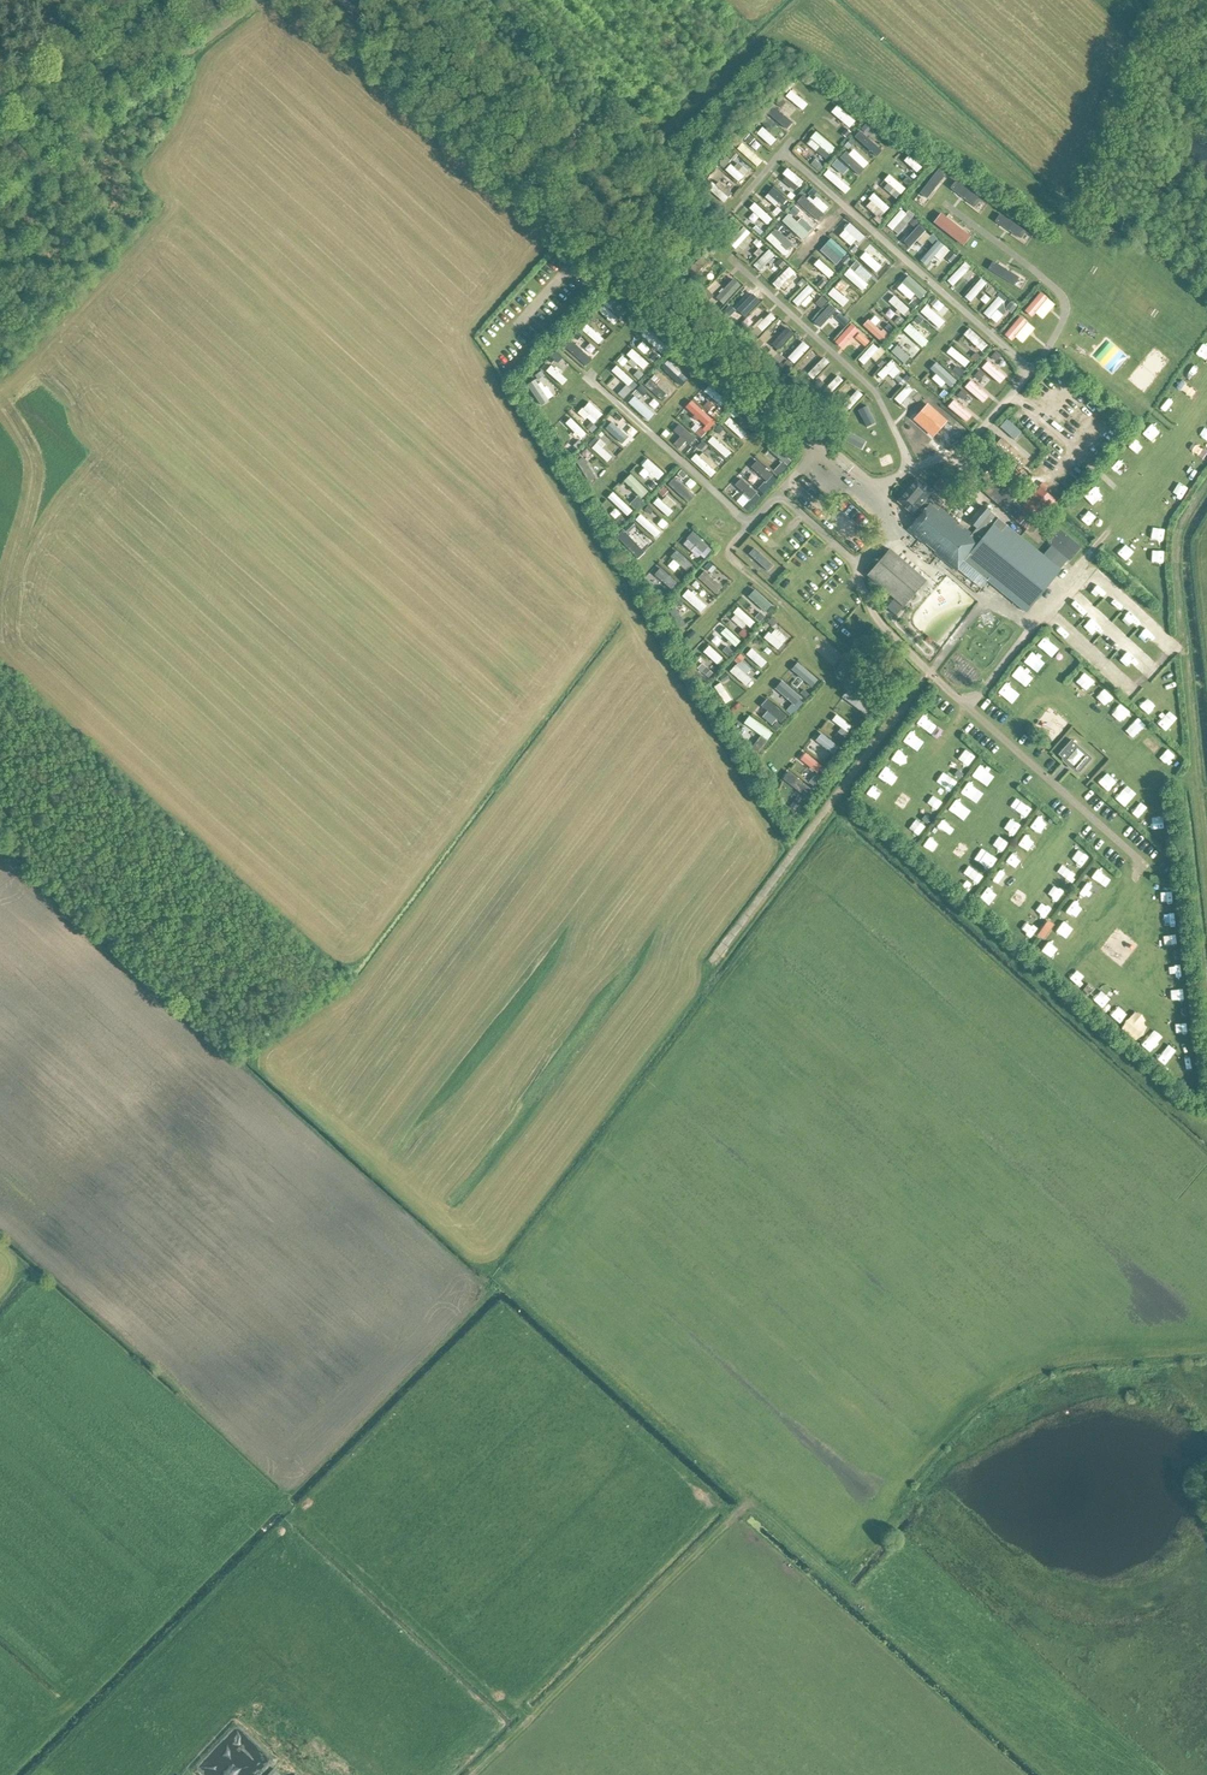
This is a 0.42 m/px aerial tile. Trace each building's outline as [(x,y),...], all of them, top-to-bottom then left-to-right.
[(785,84),(780,90),(785,95),(790,89),(785,84)] [(779,98),(775,103),(780,108),(785,102),(779,98)] [(852,128),(859,120),(840,104),(833,111),(852,128)] [(879,156),(886,149),(868,133),(877,123),(872,118),(856,135),(879,156)] [(773,146),(780,139),(765,125),(758,133),(773,146)] [(845,128),(841,134),(845,137),(849,132),(845,128)] [(829,158),(839,146),(819,130),(809,143),(829,158)] [(748,135),(744,140),(749,144),(753,139),(748,134),(748,135)] [(849,139),(845,144),(848,147),(853,142),(849,139)] [(862,160),(866,155),(855,145),(844,156),(860,172),(867,165),(862,160)] [(732,152),(727,157),(732,161),(737,155),(732,152)] [(919,172),(925,165),(912,153),(906,160),(919,172)] [(725,157),(718,164),(723,168),(729,160),(725,157)] [(816,158),(813,164),(822,170),(826,164),(816,158)] [(835,159),(831,165),(835,169),(840,163),(835,159)] [(741,161),(737,166),(733,163),(727,169),(741,182),(752,170),(741,161)] [(941,166),(922,191),(931,197),(949,173),(941,166)] [(825,174),(848,193),(853,187),(831,167),(825,174)] [(791,168),(783,178),(798,189),(806,179),(791,168)] [(906,176),(902,181),(907,186),(912,181),(906,176)] [(719,178),(711,187),(727,202),(735,193),(719,178)] [(953,187),(978,207),(985,199),(959,179),(953,187)] [(809,191),(807,194),(810,197),(811,198),(817,192),(812,188),(809,191)] [(882,217),(892,207),(877,191),(871,197),(873,200),(869,204),(882,217)] [(926,203),(929,197),(922,193),(918,199),(926,203)] [(768,224),(775,218),(758,201),(752,207),(768,224)] [(897,230),(910,212),(903,207),(890,225),(897,230)] [(1003,212),(998,221),(1025,238),(1030,229),(1003,212)] [(875,216),(873,219),(879,224),(883,220),(880,217),(877,214),(875,216)] [(961,241),(968,233),(947,214),(940,222),(961,241)] [(784,216),(779,221),(783,224),(788,219),(784,216)] [(912,217),(907,222),(913,227),(918,222),(912,217)] [(853,221),(846,229),(861,243),(868,235),(853,221)] [(733,240),(745,251),(754,240),(750,236),(753,232),(746,225),(733,240)] [(755,226),(752,230),(759,236),(763,232),(755,226)] [(778,227),(768,238),(787,255),(797,245),(778,227)] [(938,239),(925,257),(932,262),(945,244),(938,239)] [(877,248),(870,242),(865,247),(871,253),(877,248)] [(853,244),(848,249),(852,254),(858,248),(853,244)] [(764,271),(777,254),(768,246),(755,264),(764,271)] [(949,249),(946,253),(952,258),(956,254),(949,249)] [(830,278),(837,272),(823,257),(816,263),(830,278)] [(778,259),(774,264),(781,269),(784,264),(778,259)] [(994,261),(990,270),(1019,282),(1023,273),(994,261)] [(964,264),(950,279),(956,285),(970,270),(964,264)] [(861,289),(867,282),(853,268),(846,274),(861,289)] [(787,269),(773,285),(780,291),(794,276),(787,269)] [(973,271),(969,276),(973,280),(978,275),(973,271)] [(727,303),(745,284),(736,276),(718,296),(727,303)] [(975,302),(989,280),(982,276),(968,297),(975,302)] [(715,292),(723,284),(718,279),(710,287),(715,292)] [(837,286),(843,291),(850,283),(844,279),(837,286)] [(801,306),(817,289),(810,283),(806,287),(800,283),(796,287),(801,292),(794,300),(801,306)] [(845,307),(851,299),(836,286),(829,293),(845,307)] [(989,286),(984,291),(991,297),(996,292),(989,286)] [(706,289),(702,294),(708,300),(712,296),(711,294),(706,289)] [(1031,317),(1047,298),(1040,292),(1024,311),(1031,317)] [(745,316),(763,301),(756,293),(738,307),(745,316)] [(985,311),(992,317),(1008,300),(1001,294),(985,311)] [(824,295),(819,302),(826,308),(832,301),(824,295)] [(932,296),(927,301),(932,306),(937,301),(932,296)] [(915,301),(910,306),(914,309),(918,305),(915,301)] [(1009,302),(1006,307),(1012,312),(1015,307),(1009,302)] [(824,327),(839,309),(833,303),(817,321),(824,327)] [(615,324),(621,318),(607,304),(601,310),(615,324)] [(922,312),(941,328),(948,320),(929,304),(922,312)] [(835,315),(847,324),(851,319),(839,310),(835,315)] [(763,330),(779,318),(774,311),(758,323),(763,330)] [(593,314),(588,319),(591,322),(596,318),(593,314)] [(740,321),(733,314),(728,320),(734,327),(740,321)] [(1027,322),(1020,316),(1004,335),(1011,341),(1027,322)] [(845,347),(862,329),(854,322),(837,340),(845,347)] [(912,322),(906,328),(922,342),(927,336),(912,322)] [(589,323),(584,329),(601,344),(606,338),(589,323)] [(888,324),(884,328),(889,332),(893,328),(888,324)] [(782,350),(798,332),(790,325),(773,342),(782,350)] [(642,335),(666,353),(672,346),(648,327),(642,335)] [(973,328),(967,334),(981,347),(987,341),(973,328)] [(576,331),(572,336),(577,341),(581,336),(576,331)] [(857,338),(869,344),(872,338),(861,332),(857,338)] [(589,366),(596,358),(574,339),(567,346),(589,366)] [(908,360),(914,353),(896,339),(890,346),(908,360)] [(805,341),(790,357),(796,363),(811,346),(805,341)] [(867,364),(873,356),(878,361),(886,351),(875,342),(860,358),(867,364)] [(967,367),(973,360),(954,345),(948,352),(967,367)] [(645,370),(652,363),(635,347),(628,354),(645,370)] [(1001,356),(996,351),(990,357),(996,362),(1001,356)] [(554,353),(550,357),(557,363),(561,359),(554,353)] [(676,353),(671,359),(676,363),(681,358),(676,353)] [(777,354),(772,359),(778,364),(783,359),(777,353),(777,354)] [(655,354),(650,360),(653,363),(658,358),(655,354)] [(809,372),(815,378),(832,362),(827,356),(809,372)] [(891,359),(877,378),(884,383),(897,363),(891,359)] [(671,360),(664,367),(683,385),(690,377),(671,360)] [(787,360),(782,366),(787,371),(792,366),(787,360)] [(945,377),(941,382),(950,389),(959,379),(939,361),(934,367),(945,377)] [(1006,377),(987,361),(981,368),(999,385),(1006,377)] [(565,385),(571,379),(554,364),(548,370),(565,385)] [(637,370),(632,376),(637,381),(643,376),(637,370)] [(984,375),(979,370),(973,376),(979,381),(984,375)] [(540,371),(533,376),(537,380),(543,376),(540,371)] [(838,376),(834,372),(825,381),(830,385),(838,376)] [(804,373),(798,379),(803,384),(809,378),(804,373)] [(653,377),(647,384),(663,398),(669,392),(653,377)] [(818,389),(824,383),(819,378),(813,384),(818,389)] [(989,396),(971,380),(964,388),(983,404),(989,396)] [(706,391),(724,405),(730,399),(711,384),(706,391)] [(852,407),(866,394),(860,387),(845,401),(852,407)] [(640,389),(637,392),(642,397),(646,393),(640,389)] [(967,394),(962,389),(956,396),(962,400),(967,394)] [(917,393),(911,399),(915,403),(921,397),(917,393)] [(637,394),(631,402),(651,420),(658,412),(637,394)] [(709,425),(716,416),(694,399),(687,407),(709,425)] [(718,417),(723,412),(711,399),(706,404),(718,417)] [(596,424),(606,414),(592,400),(582,410),(596,424)] [(972,416),(954,400),(947,407),(966,423),(972,416)] [(869,427),(879,422),(870,404),(860,408),(869,427)] [(927,405),(914,419),(932,435),(945,421),(927,405)] [(617,414),(612,420),(617,424),(622,419),(617,414)] [(727,414),(720,421),(724,424),(730,417),(727,414)] [(568,422),(583,438),(589,432),(574,416),(568,422)] [(948,419),(945,423),(951,427),(954,424),(948,419)] [(1020,431),(1006,419),(999,427),(1013,439),(1020,431)] [(627,444),(632,438),(612,421),(607,427),(627,444)] [(719,425),(714,431),(718,434),(723,429),(719,425)] [(865,449),(870,440),(850,429),(845,438),(865,449)] [(729,457),(734,451),(714,435),(709,441),(729,457)] [(595,437),(587,446),(591,449),(596,444),(598,441),(595,437)] [(679,437),(672,445),(677,449),(684,442),(679,437)] [(1002,437),(995,445),(1022,469),(1029,461),(1002,437)] [(1021,438),(1017,443),(1031,456),(1035,451),(1021,438)] [(578,441),(572,446),(576,450),(581,445),(578,441)] [(703,443),(698,449),(703,452),(707,447),(703,443)] [(713,477),(719,470),(698,452),(693,458),(713,477)] [(579,460),(591,482),(599,477),(587,455),(579,460)] [(1018,491),(998,474),(1001,470),(986,456),(976,467),(987,486),(982,491),(1026,530),(1040,514),(1042,512),(1029,501),(1034,495),(1033,494),(1023,485),(1018,491)] [(646,467),(641,472),(647,479),(652,474),(659,481),(667,473),(651,457),(643,464),(646,467)] [(680,470),(676,475),(682,480),(686,475),(680,470)] [(772,476),(766,482),(770,486),(776,480),(772,476)] [(897,502),(903,507),(916,518),(908,528),(958,569),(964,561),(1025,612),(1060,570),(981,505),(968,522),(976,529),(972,534),(937,505),(936,507),(930,502),(925,498),(929,493),(930,494),(932,492),(916,479),(897,502)] [(652,482),(647,487),(651,490),(656,485),(652,482)] [(1034,495),(1029,501),(1042,512),(1040,514),(1044,518),(1057,503),(1038,487),(1033,494),(1034,495)] [(663,488),(657,493),(662,498),(667,492),(663,488)] [(617,490),(610,496),(629,516),(636,509),(617,490)] [(756,494),(750,500),(754,503),(760,497),(756,494)] [(647,506),(644,511),(650,515),(653,511),(647,506)] [(643,513),(637,519),(659,537),(664,530),(643,513)] [(620,515),(613,521),(618,526),(624,521),(620,515)] [(631,522),(626,526),(630,531),(635,527),(631,522)] [(1044,537),(1070,559),(1080,547),(1054,525),(1044,537)] [(619,536),(641,557),(649,549),(627,527),(619,536)] [(751,553),(760,542),(752,535),(743,546),(751,553)] [(771,570),(777,564),(759,545),(752,552),(771,570)] [(702,554),(700,556),(703,559),(711,550),(707,548),(702,554)] [(903,606),(925,580),(889,549),(867,575),(903,606)] [(708,563),(704,568),(710,574),(715,569),(708,563)] [(691,587),(684,595),(703,612),(710,605),(691,587)] [(758,587),(751,595),(768,611),(775,603),(758,587)] [(679,606),(671,610),(681,627),(688,623),(679,606)] [(759,611),(753,617),(758,622),(764,616),(759,611)] [(770,617),(766,621),(772,626),(776,622),(770,617)] [(780,649),(791,637),(777,625),(766,637),(780,649)] [(737,646),(743,640),(730,626),(723,632),(737,646)] [(742,628),(737,633),(742,638),(747,633),(742,628)] [(1053,656),(1061,648),(1048,636),(1041,644),(1053,656)] [(712,644),(705,651),(721,665),(728,659),(712,644)] [(726,646),(722,650),(727,655),(731,651),(726,646)] [(764,668),(770,661),(754,646),(747,653),(764,668)] [(739,653),(733,660),(738,664),(743,657),(739,653)] [(798,674),(811,688),(821,679),(807,665),(798,674)] [(1089,672),(1085,677),(1095,685),(1099,681),(1089,672)] [(723,682),(729,678),(725,673),(719,676),(723,682)] [(1001,692),(1009,698),(1017,689),(1009,682),(1001,692)] [(805,686),(799,693),(803,696),(809,690),(808,689),(805,686)] [(845,696),(870,715),(876,707),(851,688),(845,696)] [(782,716),(786,708),(770,700),(765,707),(782,716)] [(789,706),(785,711),(789,714),(793,709),(789,706)] [(839,713),(834,720),(843,727),(840,731),(849,737),(857,725),(839,713)] [(752,715),(746,723),(763,735),(756,746),(763,751),(777,732),(752,715)] [(1132,726),(1139,734),(1149,725),(1142,718),(1132,726)] [(818,738),(836,755),(843,747),(825,731),(818,738)] [(1079,773),(1092,759),(1071,740),(1058,755),(1063,758),(1063,761),(1073,770),(1076,770),(1079,773)] [(975,758),(979,754),(969,744),(965,748),(975,758)] [(821,773),(827,765),(808,750),(802,758),(821,773)] [(975,775),(981,778),(987,768),(982,765),(975,775)] [(962,777),(956,773),(953,777),(958,782),(962,777)] [(812,777),(808,782),(814,787),(818,782),(812,777)] [(793,801),(790,806),(795,810),(799,805),(793,801)] [(1154,813),(1155,828),(1166,828),(1166,813),(1154,813)] [(943,831),(951,819),(946,815),(937,827),(943,831)] [(929,822),(923,818),(920,822),(925,827),(929,822)] [(1018,833),(1022,824),(1013,819),(1008,828),(1018,833)] [(1043,939),(1054,924),(1047,920),(1037,935),(1043,939)] [(1087,986),(1082,993),(1087,998),(1093,991),(1087,986)] [(1138,1009),(1124,1025),(1140,1040),(1154,1024),(1138,1009)]
